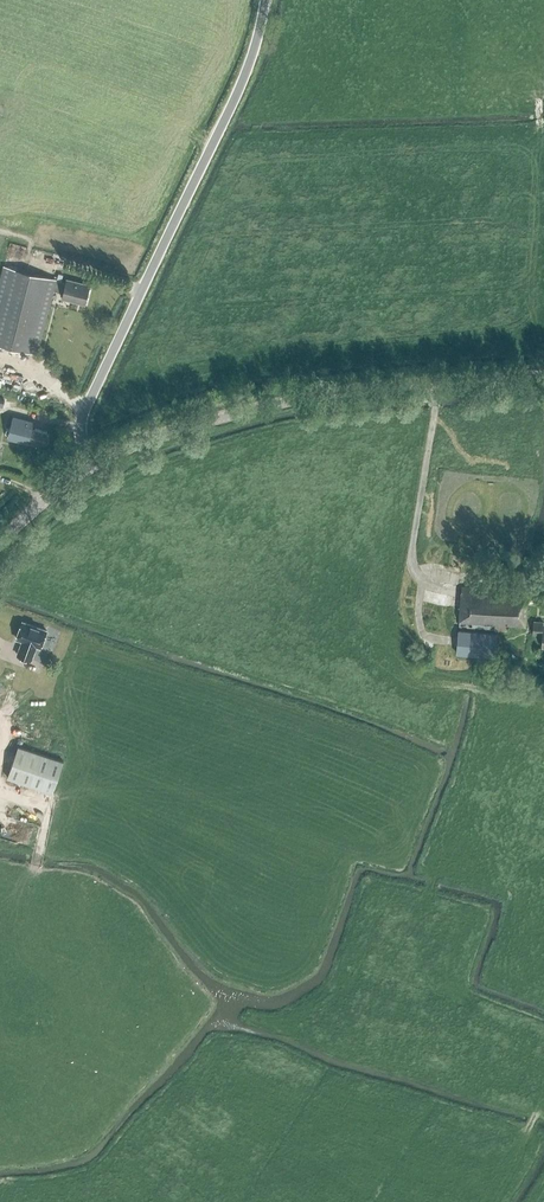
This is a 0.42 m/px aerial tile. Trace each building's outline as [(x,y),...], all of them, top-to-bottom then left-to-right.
[(0,280),(0,345),(37,355),(53,290),(63,293),(61,298),(84,304),(89,285),(66,279),(65,283),(56,281),(62,256),(10,243),(0,280)] [(14,417),(8,440),(26,444),(36,447),(38,440),(43,441),(46,439),(47,436),(45,432),(33,429),(34,422),(14,417)] [(509,626),(525,627),(526,627),(528,603),(534,604),(535,595),(528,594),(528,591),(462,587),(459,625),(494,628),(494,629),(509,630),(509,626)] [(542,626),(543,621),(533,620),(532,633),(541,633),(541,646),(543,646),(543,626),(542,626)] [(22,621),(16,638),(23,641),(17,655),(31,660),(36,645),(40,647),(46,630),(22,621)] [(495,656),(496,632),(459,630),(457,653),(495,656)] [(53,792),(63,760),(18,745),(8,777),(53,792)]
